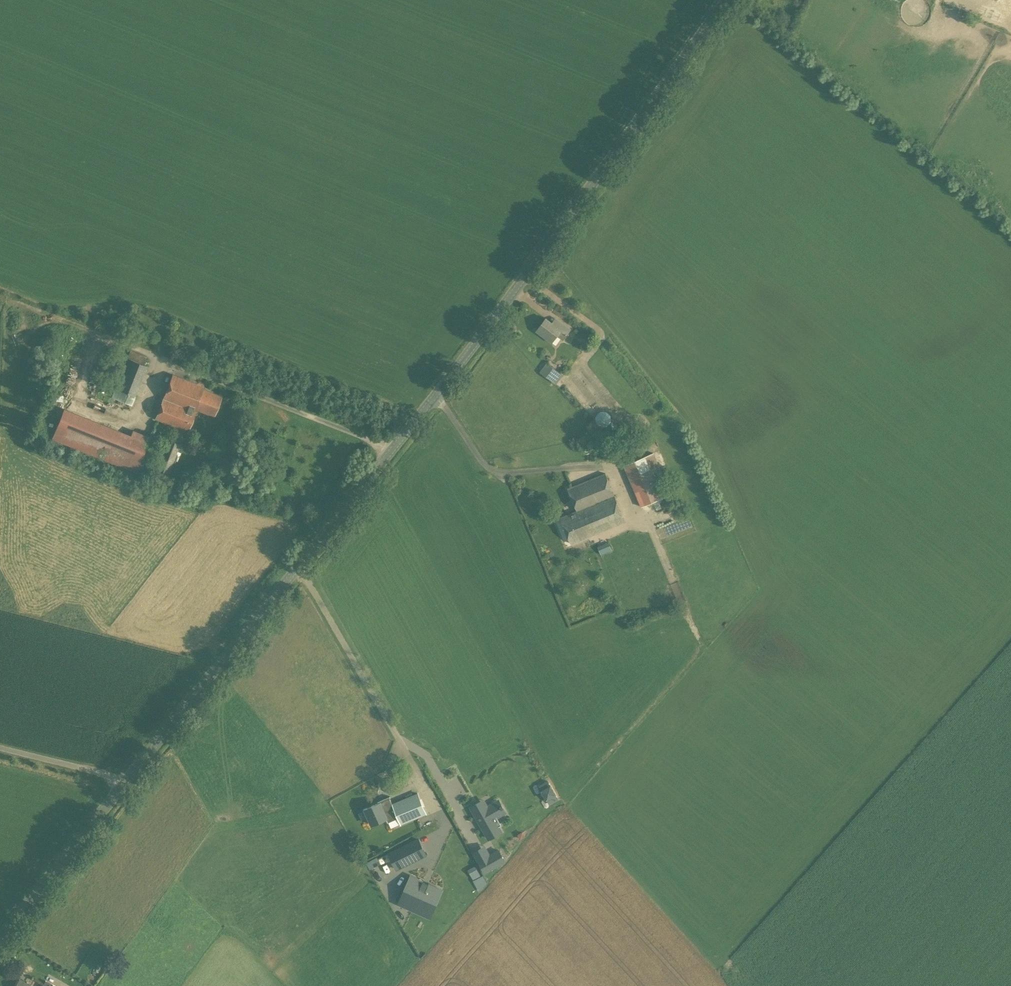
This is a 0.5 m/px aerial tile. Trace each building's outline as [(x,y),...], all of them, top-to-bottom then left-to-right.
[(556,317),(552,322),(546,318),(536,331),(551,342),(557,335),(563,340),(571,329),(556,317)] [(130,350),(127,357),(121,355),(114,371),(120,373),(115,388),(135,396),(147,365),(143,364),(146,357),(130,350)] [(541,372),(556,384),(563,375),(548,363),(541,372)] [(173,375),(156,418),(187,430),(195,411),(194,411),(195,408),(213,416),(221,396),(202,388),(202,387),(173,375)] [(130,428),(127,434),(62,407),(49,436),(133,471),(147,436),(130,428)] [(597,416),(596,418),(597,420),(592,423),(599,432),(612,429),(611,420),(611,417),(611,415),(609,413),(608,412),(606,411),(603,411),(601,411),(599,412),(598,414),(597,416)] [(166,479),(180,444),(168,439),(155,475),(166,479)] [(671,494),(654,453),(623,465),(641,507),(671,494)] [(612,548),(605,530),(624,521),(604,474),(569,489),(578,511),(561,518),(571,543),(593,534),(601,553),(623,606),(671,586),(649,533),(612,548)] [(381,780),(378,782),(382,790),(385,788),(393,784),(390,776),(389,777),(381,780)] [(548,783),(538,789),(547,804),(557,799),(548,783)] [(389,822),(397,818),(391,804),(392,804),(390,799),(391,799),(390,796),(378,802),(379,803),(364,810),(367,818),(369,817),(373,824),(386,818),(389,822)] [(468,809),(460,814),(474,847),(483,843),(482,838),(485,837),(482,829),(490,826),(486,814),(473,819),(468,809)] [(396,869),(404,865),(400,858),(407,854),(411,862),(426,854),(418,839),(388,853),(396,869)] [(366,862),(370,868),(379,862),(375,856),(366,862)] [(479,867),(474,856),(449,865),(453,878),(479,867)] [(429,918),(442,890),(425,882),(422,890),(413,886),(407,900),(401,898),(398,905),(429,918)]
